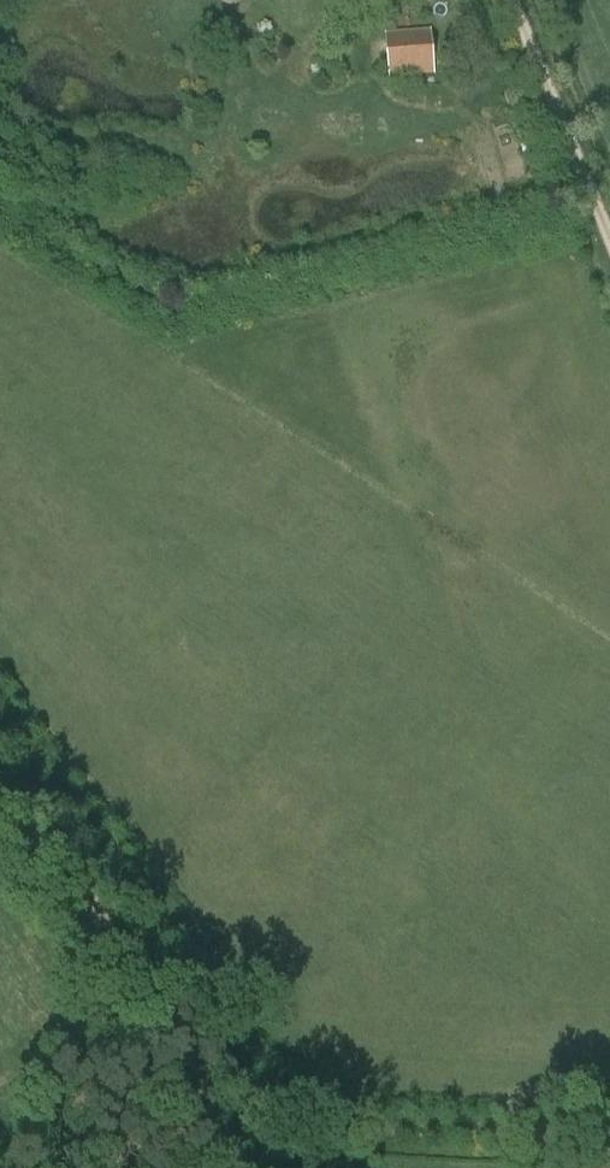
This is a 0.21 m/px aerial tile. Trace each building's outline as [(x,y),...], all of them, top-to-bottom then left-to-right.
[(431,30),(386,34),(390,76),(435,72),(431,30)]
